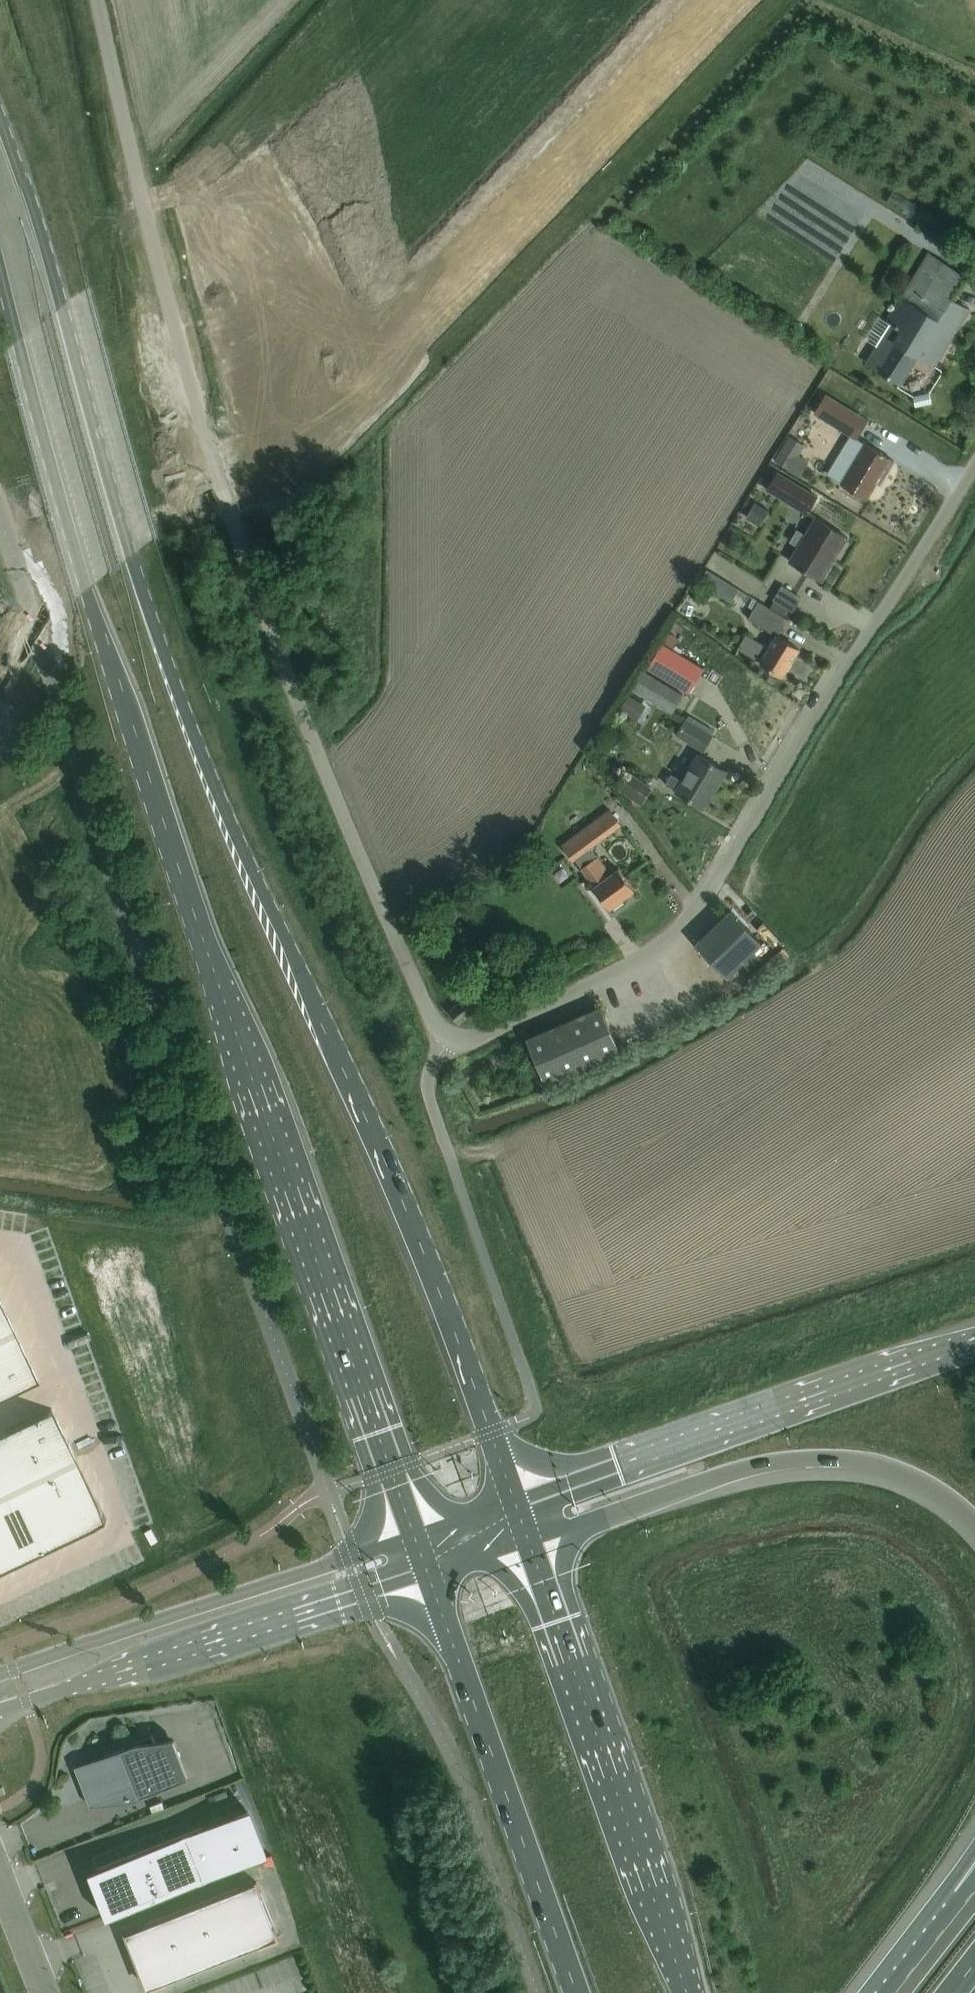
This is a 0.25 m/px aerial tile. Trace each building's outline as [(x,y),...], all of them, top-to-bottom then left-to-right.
[(965,275),(948,265),(928,253),(886,321),(891,324),(884,334),(883,333),(866,361),(876,367),(876,368),(899,382),(916,355),(933,365),(967,309),(950,299),(965,275)] [(927,392),(912,395),(914,405),(929,402),(927,392)] [(866,419),(825,394),(813,412),(849,435),(855,438),(866,419)] [(910,409),(912,419),(928,415),(926,405),(910,409)] [(849,435),(826,473),(840,482),(848,487),(866,498),(877,480),(881,473),(884,475),(893,461),(882,454),(882,453),(879,451),(878,452),(864,443),(863,443),(855,438),(849,435)] [(805,514),(817,496),(777,471),(766,489),(805,514)] [(846,537),(829,527),(814,518),(804,535),(796,530),(790,542),(798,546),(789,561),(803,570),(820,580),(829,565),(823,562),(840,534),(846,538),(846,537)] [(706,569),(698,581),(720,594),(727,582),(706,569)] [(800,597),(781,585),(773,598),(791,611),(800,597)] [(787,618),(770,608),(758,600),(747,618),(776,635),(787,618)] [(776,635),(768,647),(745,634),(737,648),(748,655),(748,654),(760,661),(760,662),(781,675),(797,648),(776,635)] [(647,668),(688,692),(703,667),(663,642),(647,668)] [(682,693),(642,670),(632,687),(671,711),(682,693)] [(618,709),(636,720),(646,705),(628,694),(618,709)] [(711,735),(685,719),(676,733),(703,749),(711,735)] [(724,770),(707,760),(697,754),(681,780),(671,773),(664,783),(675,790),(702,807),(712,791),(710,790),(713,785),(715,786),(724,770)] [(628,771),(617,787),(640,803),(651,788),(628,771)] [(633,889),(621,873),(618,868),(605,877),(601,871),(605,868),(589,846),(619,823),(609,809),(562,844),(572,858),(573,857),(594,885),(593,886),(609,907),(633,889)] [(761,942),(743,924),(730,909),(695,943),(726,976),(741,962),(748,969),(760,957),(753,950),(761,942)] [(600,1006),(525,1038),(545,1083),(619,1051),(600,1006)] [(29,1388),(0,1314),(0,1403),(29,1388)] [(0,1444),(0,1578),(100,1531),(50,1419),(0,1444)] [(173,1737),(154,1739),(151,1733),(105,1752),(105,1753),(75,1765),(89,1805),(124,1801),(188,1776),(173,1737)] [(193,1831),(96,1869),(113,1911),(106,1914),(106,1917),(267,1854),(248,1808),(193,1830),(193,1831)] [(126,1932),(147,1986),(277,1936),(256,1881),(126,1932)] [(82,1992),(101,1992),(95,1980),(79,1987),(82,1992)]
